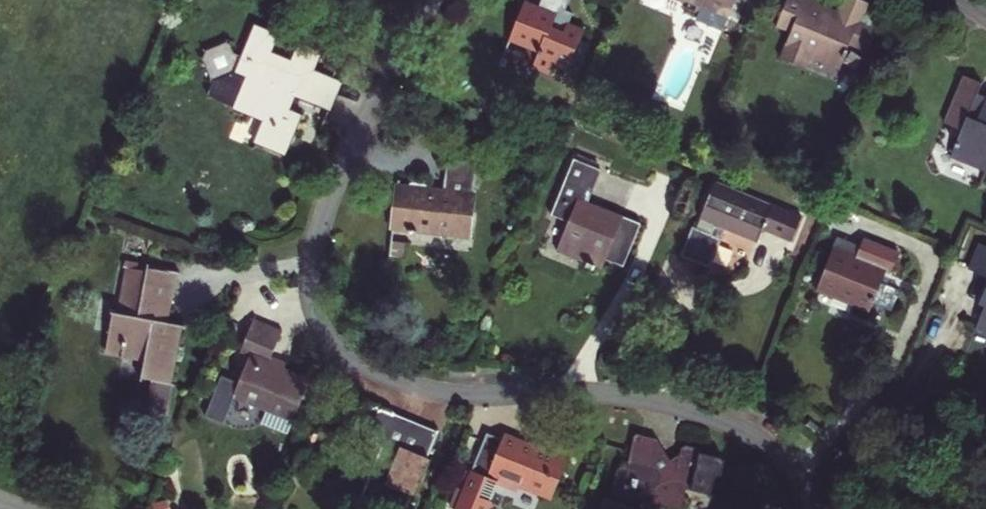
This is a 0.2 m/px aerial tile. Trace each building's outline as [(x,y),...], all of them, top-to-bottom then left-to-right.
[(503,25),(532,38),(526,54),(543,61),(547,50),(560,57),(578,19),(563,12),(558,21),(546,15),(552,2),(558,5),(560,0),(514,0),(503,25)] [(663,4),(680,11),(684,4),(710,16),(716,0),(664,0),(663,4)] [(762,19),(778,25),(768,51),(794,62),(801,46),(827,56),(837,37),(857,44),(865,22),(848,15),(854,0),(828,0),(825,6),(822,12),(802,4),(803,0),(769,0),(762,19)] [(276,24),(250,14),(238,41),(230,38),(226,29),(220,29),(204,36),(197,47),(203,66),(211,70),(230,62),(241,66),(229,99),(260,112),(251,133),(281,145),(297,102),(283,97),(287,84),(324,98),(337,68),(313,58),(319,42),(295,31),(289,49),(270,41),(276,24)] [(944,79),(925,129),(944,137),(934,161),(970,176),(985,138),(985,135),(983,134),(985,127),(985,99),(972,93),(967,104),(959,100),(963,87),(944,79)] [(475,134),(444,130),(443,163),(425,162),(424,155),(409,154),(408,160),(397,159),(393,203),(455,207),(456,182),(471,183),(475,134)] [(592,158),(564,146),(540,203),(557,210),(545,240),(592,260),(597,251),(613,257),(631,214),(578,192),(592,158)] [(758,199),(703,176),(690,205),(702,210),(696,222),(678,214),(666,245),(698,259),(717,218),(750,229),(754,219),(782,230),(792,208),(761,195),(758,199)] [(471,183),(456,182),(455,207),(470,208),(471,183)] [(848,238),(822,228),(799,282),(852,305),(855,297),(864,275),(870,261),(843,250),(848,238)] [(960,248),(950,274),(978,286),(976,294),(967,292),(958,310),(964,313),(957,333),(985,345),(985,259),(960,248)] [(163,263),(137,258),(133,272),(115,269),(108,310),(101,308),(96,345),(135,349),(133,371),(160,376),(168,319),(161,318),(149,316),(152,305),(162,307),(164,293),(159,292),(163,263)] [(864,275),(855,297),(874,304),(883,282),(864,275)] [(162,307),(152,305),(149,316),(161,318),(162,307)] [(278,322),(250,309),(237,339),(245,344),(227,387),(286,415),(303,376),(276,365),(279,359),(265,351),(278,322)] [(392,403),(364,391),(351,419),(372,428),(378,439),(359,487),(400,505),(411,478),(414,479),(428,446),(425,443),(435,421),(419,415),(410,442),(382,429),(392,403)] [(565,447),(506,422),(503,426),(486,421),(471,455),(454,495),(485,508),(496,485),(490,483),(494,472),(515,480),(516,475),(548,489),(565,447)] [(613,437),(610,468),(604,468),(601,491),(593,491),(586,508),(611,508),(612,501),(674,508),(676,486),(702,488),(703,466),(713,466),(714,448),(689,446),(689,439),(668,438),(667,450),(666,462),(654,471),(631,469),(633,439),(613,437)] [(633,439),(631,469),(654,471),(666,462),(667,450),(654,457),(637,439),(633,439)]
